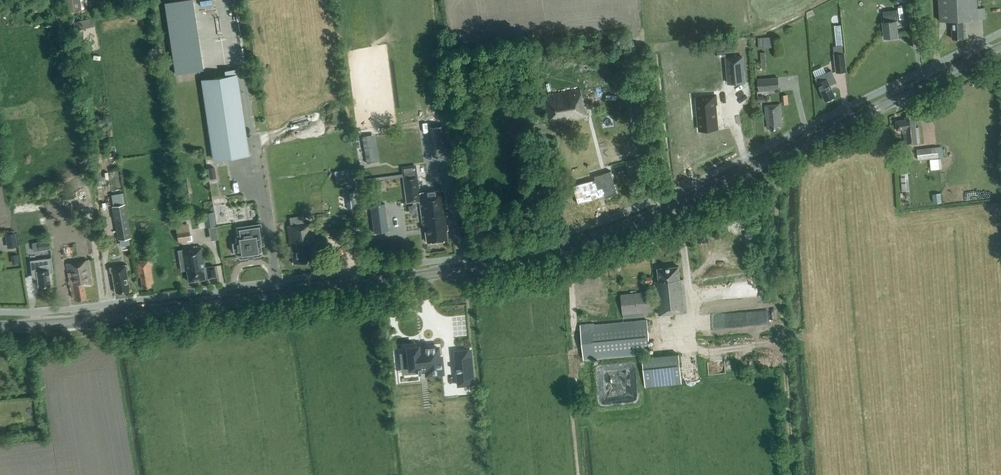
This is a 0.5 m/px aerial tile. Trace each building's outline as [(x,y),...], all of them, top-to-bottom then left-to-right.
[(48,0),(34,0),(35,11),(43,10),(43,9),(49,8),(48,0)] [(89,9),(88,0),(67,0),(69,12),(89,9)] [(204,70),(195,0),(171,0),(165,1),(176,74),(204,70)] [(940,21),(951,20),(952,38),(964,38),(963,20),(986,18),(985,8),(977,8),(977,0),(938,0),(940,21)] [(897,10),(883,11),(884,21),(883,22),(885,38),(898,36),(896,20),(898,20),(897,10)] [(776,35),(760,36),(760,47),(776,46),(776,35)] [(847,72),(844,53),(834,55),(836,73),(847,72)] [(743,55),(727,57),(729,82),(745,80),(743,55)] [(826,100),(835,96),(830,85),(836,82),(832,71),(816,78),(818,83),(826,100)] [(213,160),(250,154),(237,73),(201,79),(213,160)] [(758,92),(779,90),(778,77),(757,79),(758,92)] [(549,121),(588,115),(583,88),(545,94),(549,121)] [(704,97),(697,97),(697,104),(700,129),(717,128),(715,104),(717,104),(716,95),(704,96),(704,97)] [(782,125),(781,111),(780,104),(765,105),(766,119),(767,119),(767,127),(770,126),(771,129),(779,129),(779,126),(782,125)] [(916,127),(915,115),(905,116),(905,119),(896,120),(897,130),(903,129),(905,144),(920,143),(918,127),(916,127)] [(111,124),(110,117),(98,119),(99,126),(111,124)] [(443,126),(430,127),(432,145),(446,143),(443,126)] [(368,135),(362,136),(367,163),(373,162),(368,135)] [(918,161),(939,158),(937,148),(917,150),(918,161)] [(907,158),(899,159),(902,191),(910,190),(907,158)] [(415,165),(402,167),(403,176),(407,202),(420,201),(423,227),(425,227),(427,242),(447,239),(446,230),(446,224),(448,224),(443,190),(419,193),(417,174),(415,165)] [(215,167),(208,168),(209,178),(216,177),(215,167)] [(578,203),(617,192),(611,171),(603,174),(604,177),(573,186),(578,203)] [(942,192),(935,193),(936,202),(943,201),(942,192)] [(358,194),(347,195),(348,208),(360,207),(358,194)] [(385,202),(370,204),(374,232),(389,230),(385,202)] [(131,238),(125,203),(111,205),(114,220),(115,220),(118,240),(131,238)] [(207,228),(217,226),(214,212),(204,213),(207,228)] [(304,223),(303,215),(289,217),(291,225),(287,226),(290,245),(288,245),(289,257),(292,256),(293,263),(310,261),(309,248),(315,247),(312,222),(304,223)] [(237,242),(232,243),(233,252),(238,251),(239,256),(240,258),(248,257),(248,258),(253,257),(253,256),(260,255),(261,253),(260,242),(263,241),(261,223),(250,225),(251,233),(237,235),(236,237),(237,242)] [(185,229),(185,224),(176,226),(178,241),(190,239),(189,228),(185,229)] [(7,247),(18,246),(15,232),(5,234),(7,247)] [(38,241),(39,250),(49,249),(47,240),(38,241)] [(207,267),(205,267),(201,246),(177,250),(181,271),(187,270),(189,281),(215,277),(214,266),(207,268),(207,267)] [(50,285),(49,272),(53,272),(51,258),(42,259),(30,260),(32,275),(37,274),(38,286),(50,285)] [(87,298),(84,286),(93,284),(88,259),(66,263),(72,297),(75,297),(76,300),(87,298)] [(153,283),(149,260),(136,262),(138,277),(140,277),(142,288),(151,286),(150,283),(153,283)] [(128,269),(127,264),(109,267),(110,272),(113,271),(116,292),(129,290),(126,269),(128,269)] [(680,279),(679,266),(658,268),(659,281),(656,281),(657,295),(651,296),(651,291),(621,294),(623,318),(647,315),(647,312),(653,311),(652,304),(658,304),(659,314),(686,312),(683,279),(680,279)] [(650,353),(647,320),(594,325),(594,323),(580,325),(583,359),(650,353)] [(457,343),(457,348),(472,349),(472,334),(461,334),(461,343),(457,343)] [(407,357),(401,357),(402,367),(408,367),(409,369),(417,368),(417,369),(420,369),(420,368),(426,367),(426,375),(437,374),(442,373),(443,373),(442,372),(442,368),(441,356),(439,357),(438,347),(424,348),(424,349),(418,349),(418,347),(418,345),(406,346),(407,352),(407,357)] [(473,383),(470,350),(455,351),(458,385),(473,383)] [(645,387),(681,384),(679,354),(643,357),(645,387)]
